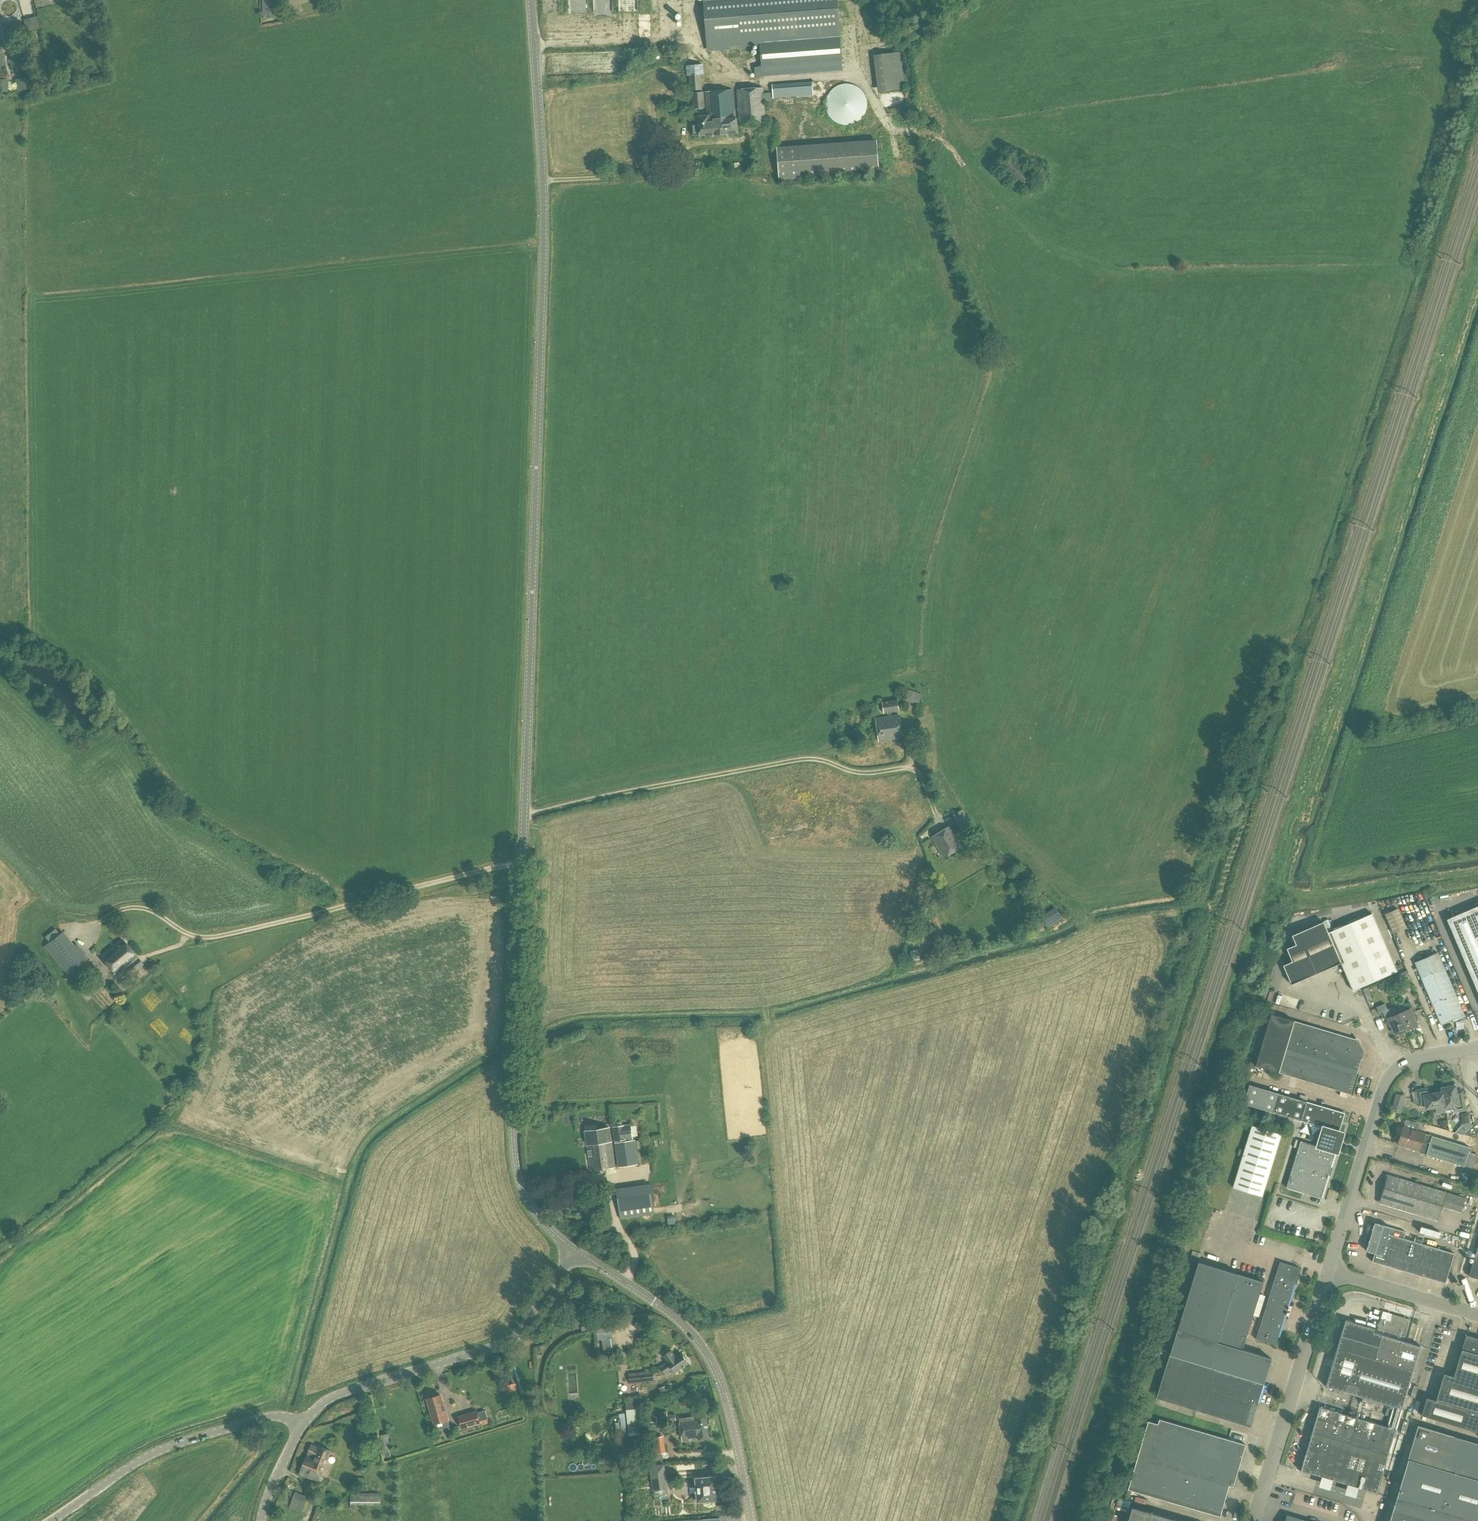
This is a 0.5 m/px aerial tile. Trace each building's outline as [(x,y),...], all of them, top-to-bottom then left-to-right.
[(20,0),(9,0),(12,16),(23,14),(20,0)] [(264,18),(277,17),(276,0),(263,0),(264,18)] [(708,50),(760,46),(760,45),(759,35),(839,29),(837,0),(704,0),(708,50)] [(39,29),(36,19),(25,22),(27,32),(39,29)] [(7,32),(10,41),(21,37),(18,28),(7,32)] [(761,66),(755,67),(756,75),(762,75),(763,75),(842,69),(839,29),(759,35),(760,45),(760,46),(761,66)] [(23,55),(11,57),(12,67),(24,65),(23,55)] [(701,90),(700,75),(703,75),(702,65),(686,66),(687,76),(689,76),(690,90),(701,90)] [(19,93),(31,90),(28,80),(16,83),(19,93)] [(867,105),(867,100),(867,96),(866,93),(864,89),(861,86),(859,84),(855,82),(850,80),(846,80),(843,80),(839,82),(835,84),(832,86),(830,89),(828,93),(827,97),(827,101),(827,105),(829,109),(831,113),(833,115),(837,118),(840,120),(844,121),(848,121),(852,120),(856,119),(859,117),(862,114),(864,112),(866,108),(867,105)] [(772,85),(774,98),(813,96),(813,82),(772,85)] [(737,90),(740,126),(766,124),(764,101),(772,101),(771,93),(764,94),(763,88),(737,90)] [(692,125),(693,135),(700,135),(701,136),(738,133),(737,118),(736,119),(736,116),(735,116),(733,90),(706,92),(708,116),(699,117),(700,125),(692,125)] [(692,93),(693,108),(705,108),(704,92),(692,93)] [(794,116),(783,118),(784,125),(795,122),(794,116)] [(777,149),(779,180),(879,173),(877,142),(777,149)] [(922,694),(909,690),(906,697),(919,702),(922,694)] [(897,699),(882,701),(884,713),(899,711),(897,699)] [(876,719),(879,741),(903,738),(900,716),(876,719)] [(953,815),(961,830),(971,824),(963,809),(953,815)] [(932,837),(936,844),(932,846),(939,858),(943,855),(944,858),(962,847),(950,826),(932,837)] [(1477,994),(1477,905),(1446,918),(1477,994)] [(1056,908),(1043,916),(1049,926),(1062,918),(1056,908)] [(1384,914),(1392,931),(1405,925),(1397,908),(1384,914)] [(1283,965),(1291,984),(1341,963),(1353,990),(1397,971),(1372,914),(1333,930),(1328,932),(1328,933),(1323,922),(1292,935),(1296,944),(1287,948),(1292,961),(1283,965)] [(1328,932),(1333,930),(1328,919),(1324,921),(1328,932)] [(44,946),(60,968),(61,967),(68,975),(88,959),(77,944),(74,946),(63,932),(44,946)] [(121,940),(101,957),(117,976),(129,966),(134,972),(137,970),(142,965),(121,940)] [(929,950),(931,955),(941,952),(939,947),(929,950)] [(911,951),(913,960),(920,959),(918,950),(911,951)] [(1415,962),(1440,1023),(1451,1018),(1453,1021),(1464,1016),(1438,952),(1415,962)] [(1407,970),(1403,972),(1407,982),(1411,980),(1407,970)] [(1390,985),(1400,980),(1398,974),(1387,979),(1390,985)] [(1380,991),(1386,988),(1384,982),(1378,984),(1380,991)] [(1368,1000),(1373,997),(1368,987),(1363,989),(1368,1000)] [(1405,1028),(1404,1028),(1405,1029),(1417,1024),(1412,1012),(1414,1012),(1410,1002),(1403,1004),(1406,1011),(1400,1014),(1399,1014),(1405,1028)] [(1399,1014),(1400,1014),(1399,1013),(1392,1015),(1389,1008),(1387,1009),(1385,1004),(1377,1007),(1379,1013),(1383,1011),(1387,1021),(1389,1021),(1394,1033),(1404,1028),(1405,1028),(1399,1014)] [(1255,1065),(1351,1094),(1363,1052),(1356,1039),(1271,1013),(1255,1065)] [(1441,1084),(1442,1092),(1445,1107),(1454,1105),(1455,1112),(1465,1110),(1463,1095),(1456,1096),(1454,1081),(1441,1084)] [(1321,1137),(1338,1142),(1339,1140),(1336,1139),(1339,1132),(1340,1132),(1345,1113),(1250,1085),(1244,1104),(1323,1127),(1321,1137)] [(1445,1107),(1442,1092),(1428,1095),(1427,1088),(1416,1090),(1419,1106),(1425,1105),(1426,1109),(1435,1107),(1436,1113),(1445,1112),(1445,1107)] [(1399,1113),(1401,1105),(1394,1102),(1391,1111),(1399,1113)] [(613,1127),(615,1141),(633,1139),(631,1124),(613,1127)] [(1233,1188),(1262,1196),(1281,1135),(1252,1126),(1233,1188)] [(609,1127),(585,1130),(587,1145),(591,1171),(615,1167),(609,1127)] [(1398,1144),(1419,1150),(1419,1152),(1473,1169),(1477,1155),(1469,1153),(1471,1147),(1403,1127),(1398,1144)] [(1338,1142),(1321,1137),(1318,1146),(1301,1141),(1287,1187),(1321,1198),(1336,1151),(1333,1150),(1335,1143),(1337,1144),(1338,1142)] [(615,1143),(618,1167),(638,1164),(635,1141),(615,1143)] [(1380,1204),(1437,1221),(1442,1205),(1461,1211),(1465,1198),(1389,1175),(1380,1204)] [(616,1188),(621,1219),(654,1214),(650,1184),(616,1188)] [(1366,1251),(1375,1253),(1372,1262),(1445,1283),(1454,1253),(1404,1238),(1406,1232),(1375,1223),(1366,1251)] [(1477,1279),(1477,1244),(1468,1276),(1477,1279)] [(1262,1360),(1263,1356),(1259,1355),(1243,1350),(1248,1333),(1253,1316),(1264,1282),(1199,1262),(1157,1398),(1233,1422),(1250,1427),(1270,1363),(1262,1360)] [(1256,1339),(1276,1346),(1285,1315),(1287,1315),(1289,1307),(1288,1307),(1294,1284),(1300,1268),(1280,1262),(1275,1277),(1256,1339)] [(1467,1283),(1463,1273),(1456,1275),(1459,1286),(1467,1283)] [(1378,1329),(1405,1337),(1410,1320),(1383,1312),(1378,1329)] [(1374,1492),(1376,1486),(1379,1487),(1421,1346),(1374,1332),(1375,1328),(1346,1320),(1326,1386),(1394,1406),(1388,1426),(1320,1406),(1301,1470),(1374,1492)] [(1477,1432),(1477,1338),(1466,1335),(1454,1376),(1444,1373),(1436,1400),(1426,1397),(1421,1415),(1477,1432)] [(660,1367),(665,1374),(673,1369),(675,1372),(688,1363),(681,1352),(676,1356),(672,1350),(664,1356),(668,1362),(660,1367)] [(629,1373),(630,1383),(654,1381),(654,1371),(629,1373)] [(429,1398),(428,1399),(435,1425),(448,1421),(446,1412),(447,1411),(445,1403),(443,1403),(441,1395),(435,1397),(433,1396),(430,1397),(429,1398)] [(476,1413),(479,1424),(480,1425),(488,1423),(485,1410),(476,1413)] [(659,1412),(660,1422),(676,1420),(675,1414),(668,1415),(667,1411),(659,1412)] [(479,1424),(476,1413),(476,1412),(459,1417),(462,1428),(479,1424)] [(709,1438),(706,1414),(696,1416),(679,1418),(682,1441),(699,1438),(699,1439),(709,1438)] [(1190,1473),(1203,1432),(1160,1419),(1159,1424),(1150,1421),(1130,1489),(1220,1516),(1229,1485),(1190,1473)] [(1409,1458),(1477,1479),(1477,1443),(1418,1425),(1409,1458)] [(1190,1473),(1229,1485),(1233,1486),(1246,1445),(1203,1432),(1190,1473)] [(381,1435),(384,1451),(391,1449),(388,1434),(381,1435)] [(652,1445),(653,1454),(663,1453),(665,1453),(664,1444),(652,1445)] [(299,1473),(318,1481),(330,1450),(320,1446),(319,1448),(310,1445),(299,1473)] [(650,1465),(652,1464),(664,1463),(663,1456),(649,1458),(650,1465)] [(1397,1498),(1475,1520),(1477,1520),(1477,1479),(1409,1458),(1397,1498)] [(664,1468),(653,1470),(645,1471),(649,1502),(655,1501),(669,1499),(665,1468),(664,1468)] [(718,1485),(717,1476),(695,1478),(696,1487),(695,1487),(696,1493),(697,1493),(697,1502),(719,1500),(718,1491),(719,1491),(718,1485)] [(289,1508),(301,1513),(307,1496),(296,1492),(289,1508)] [(352,1494),(352,1504),(379,1503),(379,1493),(352,1494)] [(1390,1520),(1475,1520),(1397,1498),(1390,1520)] [(1132,1507),(1128,1520),(1179,1520),(1132,1507)]
